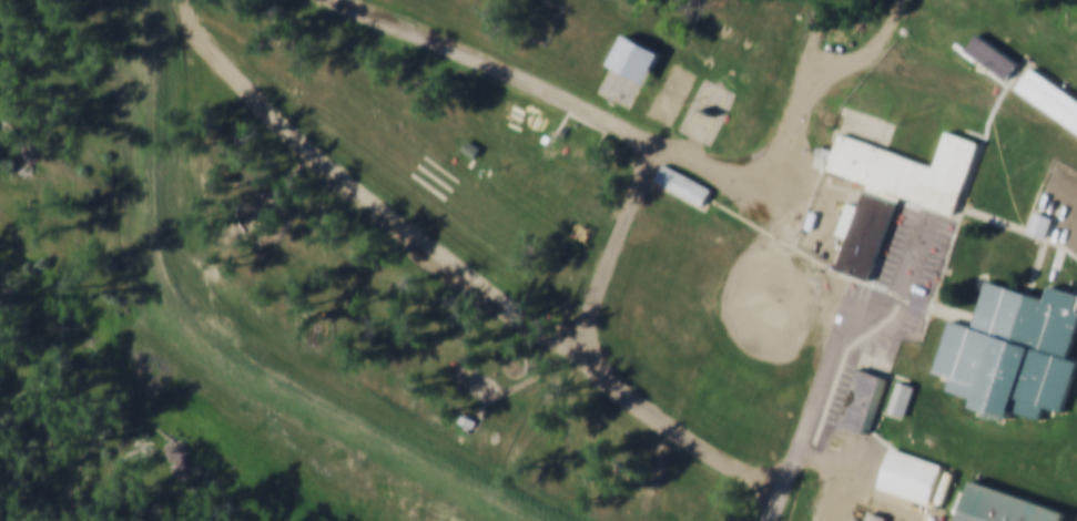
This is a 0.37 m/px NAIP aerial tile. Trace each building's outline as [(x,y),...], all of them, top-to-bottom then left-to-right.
[(623,27),(607,60),(644,79),(661,44),(623,27)] [(979,29),(963,50),(1006,82),(1022,61),(979,29)] [(1019,86),(1076,127),(1076,92),(1036,62),(1019,86)] [(846,129),(934,160),(946,126),(982,139),(954,214),(898,194),(868,276),(836,265),(847,235),(839,232),(850,198),(860,202),(867,181),(827,167),(831,159),(820,154),(823,143),(839,149),(846,129)] [(467,135),(460,145),(473,155),(480,145),(467,135)] [(667,156),(656,175),(705,204),(717,185),(667,156)] [(952,316),(933,368),(947,372),(943,387),(973,397),(968,409),(1014,425),(1019,409),(1039,416),(1044,405),(1061,411),(1076,367),(1076,356),(1067,353),(1076,322),(1076,307),(1075,306),(1076,300),(1076,293),(1053,284),(1047,298),(990,278),(975,324),(952,316)] [(858,362),(841,422),(867,430),(885,370),(858,362)] [(898,377),(887,410),(907,417),(917,384),(898,377)] [(893,443),(880,486),(932,502),(945,461),(893,443)] [(959,520),(1065,520),(1070,505),(974,471),(959,520)] [(864,520),(884,520),(886,513),(867,508),(864,520)]
